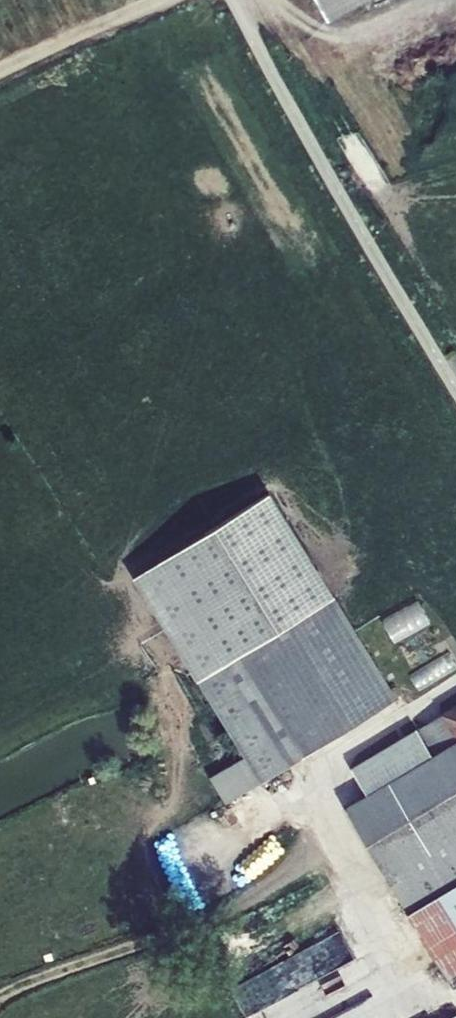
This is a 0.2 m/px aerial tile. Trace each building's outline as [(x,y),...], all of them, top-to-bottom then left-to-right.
[(327,20),(365,0),(317,0),(327,20)] [(267,496),(241,512),(303,615),(329,600),(267,496)] [(132,577),(255,783),(260,780),(390,703),(329,600),(303,615),(241,512),(132,577)] [(421,728),(437,755),(346,808),(446,980),(455,974),(455,708),(421,728)] [(232,986),(243,1013),(289,994),(278,967),(232,986)] [(328,1017),(365,1017),(358,1003),(328,1017)]
